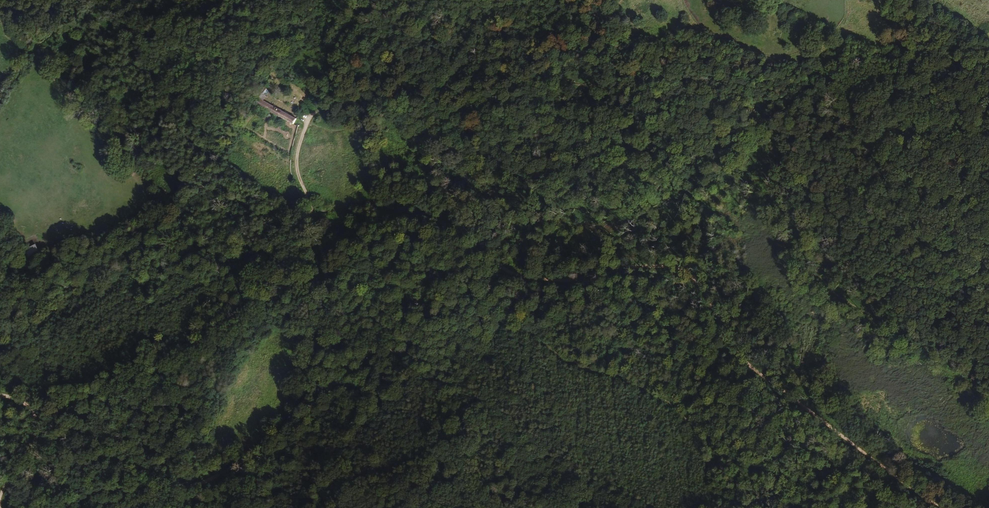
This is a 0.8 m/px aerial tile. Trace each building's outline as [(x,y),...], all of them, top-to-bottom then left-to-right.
[(297,119),(257,96),(254,102),(294,125),(297,119)]
